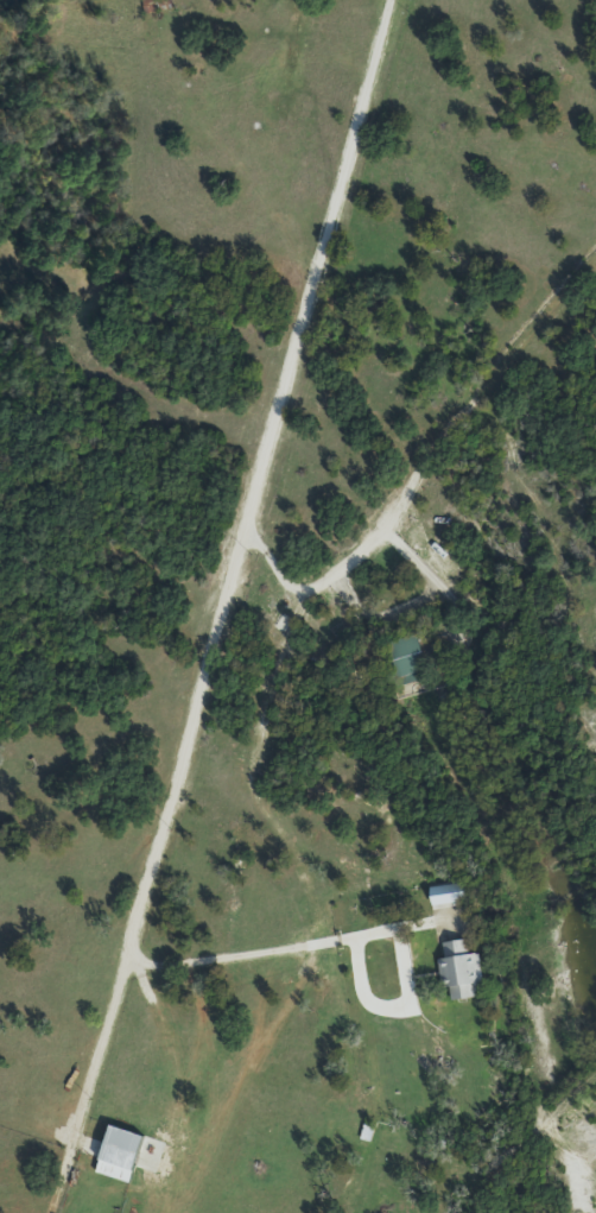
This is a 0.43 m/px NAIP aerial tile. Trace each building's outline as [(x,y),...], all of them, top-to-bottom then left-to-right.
[(437,678),(427,637),(386,647),(396,688),(437,678)] [(447,1003),(486,1000),(483,956),(472,957),(470,943),(443,945),(447,1003)] [(136,1185),(151,1137),(115,1126),(100,1174),(136,1185)]
